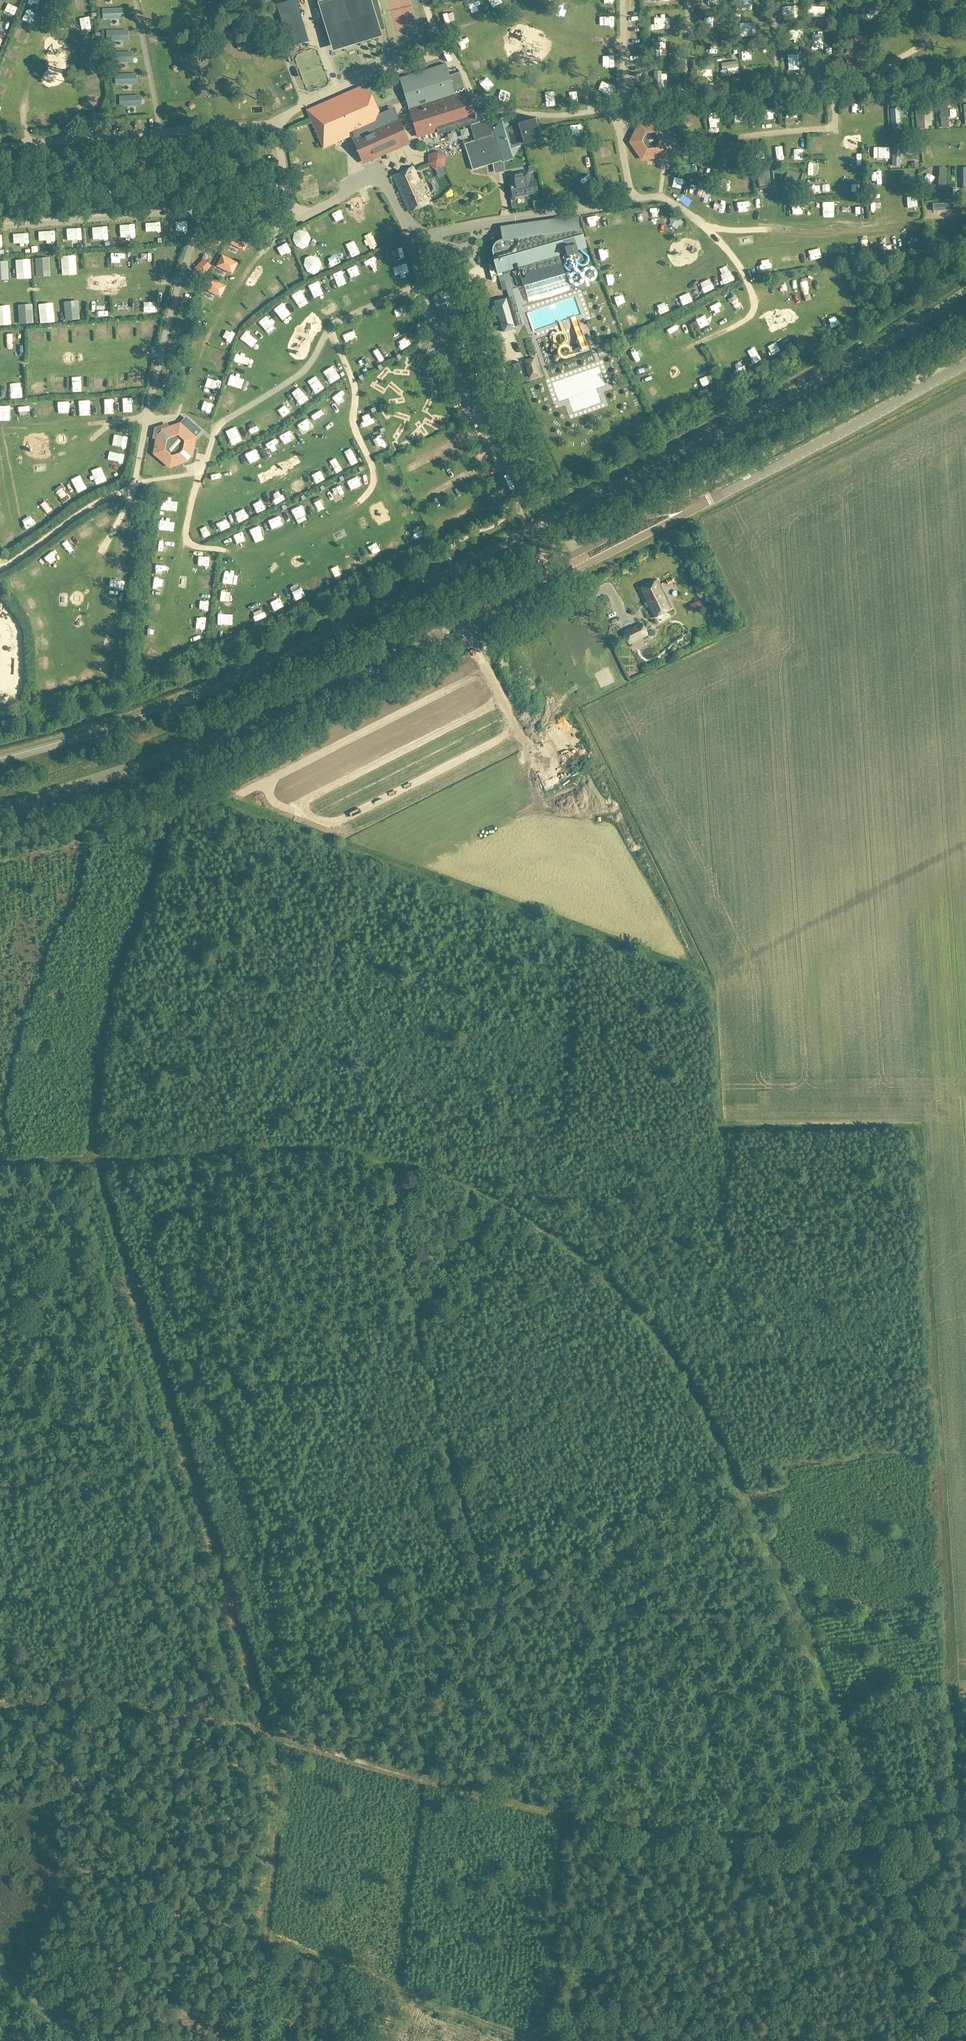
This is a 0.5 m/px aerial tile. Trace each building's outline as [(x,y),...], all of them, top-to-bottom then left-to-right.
[(277,4),(290,47),(308,42),(295,0),(290,0),(277,4)] [(318,2),(333,52),(382,36),(380,30),(371,0),(325,0),(318,2)] [(751,1),(740,0),(740,12),(751,13),(751,1)] [(904,10),(911,16),(917,10),(910,3),(904,10)] [(874,13),(874,5),(853,6),(854,14),(874,13)] [(118,9),(103,9),(103,18),(119,18),(118,9)] [(31,14),(27,21),(35,26),(39,20),(31,14)] [(656,19),(657,31),(669,30),(668,18),(656,19)] [(708,19),(708,28),(723,28),(723,19),(708,19)] [(894,30),(908,34),(911,23),(897,19),(894,30)] [(542,35),(551,36),(554,26),(544,24),(542,35)] [(123,31),(107,31),(107,40),(123,40),(123,31)] [(611,48),(610,33),(600,33),(601,49),(611,48)] [(589,48),(590,36),(580,36),(580,48),(589,48)] [(868,38),(857,37),(857,45),(868,46),(868,38)] [(241,40),(235,43),(238,49),(244,46),(241,40)] [(485,51),(491,58),(496,55),(490,47),(485,51)] [(127,52),(111,53),(111,62),(127,62),(127,52)] [(870,53),(859,52),(858,60),(870,61),(870,53)] [(24,69),(30,60),(21,54),(15,63),(24,69)] [(596,66),(606,66),(605,56),(595,56),(596,66)] [(750,64),(769,63),(768,56),(750,57),(750,64)] [(738,73),(735,62),(725,64),(727,76),(738,73)] [(460,73),(449,76),(446,64),(400,79),(409,110),(416,131),(420,130),(421,133),(422,136),(437,131),(437,132),(462,124),(470,121),(474,134),(476,141),(465,145),(473,170),(501,161),(501,163),(513,158),(519,147),(543,140),(537,118),(515,124),(513,116),(501,120),(490,114),(482,110),(473,113),(467,91),(466,92),(460,73)] [(96,74),(105,73),(104,65),(95,66),(96,74)] [(865,68),(854,67),(854,75),(865,76),(865,68)] [(551,68),(534,69),(535,80),(551,79),(551,68)] [(131,74),(116,75),(116,84),(132,84),(131,74)] [(107,82),(98,83),(98,92),(108,92),(107,82)] [(607,97),(606,84),(596,84),(597,98),(607,97)] [(357,141),(365,159),(401,144),(400,143),(401,141),(402,138),(403,138),(396,122),(395,122),(390,110),(373,117),(359,86),(306,109),(323,147),(345,138),(343,134),(352,129),(357,140),(357,141)] [(542,89),(545,104),(551,103),(549,88),(542,89)] [(135,96),(120,96),(120,106),(136,105),(135,96)] [(794,121),(794,105),(785,105),(784,121),(794,121)] [(812,106),(812,115),(821,115),(820,105),(812,106)] [(767,123),(777,123),(777,107),(767,107),(767,123)] [(745,120),(744,108),(736,109),(736,121),(745,120)] [(900,108),(891,108),(892,129),(901,128),(900,108)] [(948,108),(939,108),(940,129),(949,128),(948,108)] [(81,114),(86,127),(95,123),(89,110),(81,114)] [(709,111),(711,123),(719,122),(717,110),(709,111)] [(923,110),(915,110),(916,131),(924,131),(923,110)] [(59,122),(61,131),(73,129),(71,120),(59,122)] [(663,159),(672,139),(660,122),(637,123),(634,131),(628,142),(641,160),(647,160),(663,159)] [(53,133),(52,123),(41,123),(42,134),(53,133)] [(0,127),(0,138),(10,137),(9,126),(0,127)] [(876,126),(876,135),(889,135),(889,126),(876,126)] [(814,138),(816,148),(825,146),(823,136),(814,138)] [(297,140),(301,162),(307,161),(303,139),(297,140)] [(903,143),(895,144),(896,165),(904,164),(903,143)] [(808,153),(807,145),(797,145),(797,154),(808,153)] [(597,160),(609,159),(608,146),(596,147),(597,160)] [(429,154),(427,163),(428,164),(435,171),(444,167),(446,157),(438,151),(429,154)] [(592,166),(591,153),(582,154),(583,166),(592,166)] [(788,163),(787,154),(775,155),(775,164),(788,163)] [(821,174),(821,163),(811,163),(811,174),(821,174)] [(393,176),(409,212),(429,204),(413,167),(393,176)] [(946,167),(938,168),(939,189),(947,188),(946,167)] [(776,187),(773,168),(755,170),(758,190),(776,187)] [(804,174),(787,168),(781,186),(798,192),(804,174)] [(543,172),(544,182),(553,181),(552,171),(543,172)] [(512,186),(511,186),(513,197),(538,192),(536,181),(530,182),(528,173),(510,176),(512,186)] [(717,187),(727,192),(733,177),(724,173),(717,187)] [(670,176),(670,191),(679,191),(678,176),(670,176)] [(314,183),(310,183),(309,178),(304,178),(305,201),(315,200),(314,183)] [(690,180),(687,189),(695,191),(698,182),(690,180)] [(710,191),(704,205),(712,209),(719,195),(710,191)] [(912,198),(913,209),(923,209),(923,198),(912,198)] [(722,209),(732,211),(735,202),(725,199),(722,209)] [(934,202),(934,211),(955,209),(954,200),(934,202)] [(809,204),(810,218),(819,217),(818,203),(809,204)] [(872,214),(881,213),(880,203),(872,203),(872,214)] [(797,219),(796,204),(786,204),(787,219),(797,219)] [(862,215),(861,204),(851,205),(852,215),(862,215)] [(837,220),(837,205),(828,205),(828,220),(837,220)] [(655,220),(654,210),(645,211),(646,221),(655,220)] [(676,227),(673,210),(663,212),(666,228),(676,227)] [(626,230),(632,230),(631,221),(637,221),(637,211),(625,212),(626,230)] [(334,215),(338,228),(347,225),(344,212),(334,215)] [(615,215),(607,216),(608,230),(615,230),(615,215)] [(577,216),(501,228),(503,241),(498,242),(495,245),(494,248),(493,251),(499,271),(500,270),(501,273),(517,269),(540,263),(539,260),(571,251),(572,254),(573,254),(577,253),(576,250),(581,249),(586,247),(581,229),(579,230),(577,216)] [(324,218),(317,225),(324,233),(331,226),(324,218)] [(587,229),(594,228),(593,218),(586,219),(587,229)] [(182,233),(191,233),(191,225),(182,225),(182,233)] [(147,227),(137,228),(137,238),(148,237),(147,227)] [(157,241),(167,241),(167,227),(157,227),(157,241)] [(91,238),(97,237),(97,241),(107,241),(106,229),(91,230),(91,238)] [(112,229),(112,239),(127,240),(127,229),(112,229)] [(86,230),(73,231),(74,245),(86,245),(86,230)] [(250,239),(234,231),(228,243),(244,251),(250,239)] [(51,233),(51,244),(66,244),(65,232),(51,233)] [(311,247),(312,232),(296,232),(296,246),(311,247)] [(923,232),(914,232),(914,242),(924,242),(923,232)] [(7,233),(8,245),(19,244),(18,233),(7,233)] [(32,234),(33,246),(46,246),(45,233),(32,234)] [(221,243),(212,235),(206,241),(215,249),(221,243)] [(364,241),(370,253),(378,249),(372,237),(364,241)] [(901,238),(894,240),(897,249),(904,247),(901,238)] [(357,241),(347,244),(352,259),(362,256),(357,241)] [(339,247),(328,251),(334,266),(345,262),(339,247)] [(846,248),(847,258),(856,257),(855,247),(846,248)] [(828,252),(830,263),(837,261),(835,250),(828,252)] [(162,261),(172,261),(172,252),(162,252),(162,261)] [(811,253),(803,255),(806,269),(814,268),(811,253)] [(90,255),(90,266),(99,265),(98,254),(90,255)] [(238,263),(222,254),(216,266),(232,274),(238,263)] [(305,260),(310,274),(325,269),(320,254),(305,260)] [(75,257),(62,257),(63,270),(75,269),(75,257)] [(366,260),(372,275),(382,271),(376,257),(366,260)] [(48,258),(36,259),(37,272),(49,271),(48,258)] [(196,265),(205,273),(211,267),(202,259),(196,265)] [(29,260),(16,261),(17,274),(30,273),(29,260)] [(769,260),(760,261),(761,276),(770,275),(769,260)] [(298,261),(289,263),(291,273),(301,271),(298,261)] [(792,261),(783,262),(783,272),(793,272),(792,261)] [(606,278),(616,274),(613,264),(602,267),(606,278)] [(354,283),(363,280),(358,266),(350,268),(354,283)] [(726,270),(731,284),(740,282),(735,267),(726,270)] [(337,273),(328,277),(332,286),(341,283),(337,273)] [(510,313),(510,314),(499,317),(503,332),(515,329),(514,327),(525,324),(521,311),(523,310),(522,308),(515,279),(514,279),(512,273),(499,276),(501,282),(505,281),(514,312),(510,313)] [(704,279),(712,293),(720,289),(712,275),(704,279)] [(825,286),(834,285),(832,275),(823,276),(825,286)] [(227,286),(211,278),(204,290),(220,298),(227,286)] [(311,282),(313,293),(322,292),(320,280),(311,282)] [(805,296),(813,293),(809,280),(801,283),(805,296)] [(615,285),(619,294),(627,291),(624,282),(615,285)] [(836,287),(839,298),(852,294),(849,284),(836,287)] [(695,303),(702,300),(695,286),(688,289),(695,303)] [(296,305),(306,301),(302,289),(291,293),(296,305)] [(255,298),(259,307),(268,303),(264,294),(255,298)] [(676,294),(668,297),(673,311),(682,308),(676,294)] [(739,296),(734,299),(739,310),(744,307),(739,296)] [(139,299),(139,316),(154,316),(154,300),(139,299)] [(275,304),(281,320),(290,316),(284,301),(275,304)] [(619,313),(628,310),(624,301),(615,304),(619,313)] [(854,316),(862,312),(857,302),(849,307),(854,316)] [(714,307),(720,321),(729,317),(722,303),(714,307)] [(77,306),(65,308),(66,320),(78,319),(77,306)] [(402,307),(404,320),(414,318),(412,306),(402,307)] [(658,308),(648,313),(652,322),(662,317),(658,308)] [(53,309),(40,310),(41,323),(54,322),(53,309)] [(32,310),(19,311),(20,323),(32,323),(32,310)] [(0,312),(0,325),(10,324),(9,311),(0,312)] [(697,315),(703,329),(711,325),(705,312),(697,315)] [(258,320),(268,332),(275,326),(266,314),(258,320)] [(630,319),(628,325),(637,328),(639,322),(630,319)] [(222,320),(216,330),(231,339),(237,330),(222,320)] [(120,322),(121,333),(133,333),(132,321),(120,322)] [(98,323),(98,333),(108,332),(107,322),(98,323)] [(830,332),(839,330),(837,323),(828,324),(830,332)] [(87,335),(87,324),(77,324),(77,335),(87,335)] [(56,341),(65,341),(65,325),(55,325),(56,341)] [(679,342),(687,339),(681,326),(674,329),(679,342)] [(37,339),(48,339),(48,327),(36,327),(37,339)] [(247,329),(240,337),(252,346),(258,339),(247,329)] [(362,340),(357,330),(350,334),(354,343),(362,340)] [(821,330),(810,334),(813,341),(823,337),(821,330)] [(7,352),(15,352),(15,345),(19,345),(19,332),(7,332),(7,352)] [(792,337),(798,350),(806,346),(800,333),(792,337)] [(349,335),(344,337),(349,347),(354,344),(349,335)] [(404,353),(411,349),(404,336),(397,339),(404,353)] [(663,350),(656,338),(651,341),(657,353),(663,350)] [(570,351),(568,340),(558,341),(560,353),(570,351)] [(775,346),(780,358),(787,355),(783,344),(775,346)] [(384,363),(391,359),(384,346),(377,349),(384,363)] [(209,348),(206,358),(220,363),(223,352),(209,348)] [(632,363),(642,358),(637,348),(627,352),(632,363)] [(719,360),(727,356),(723,348),(715,352),(719,360)] [(237,350),(235,359),(246,361),(248,352),(237,350)] [(363,356),(368,372),(378,369),(373,353),(363,356)] [(760,366),(768,363),(765,354),(758,356),(760,366)] [(411,361),(372,378),(375,385),(414,368),(411,361)] [(523,372),(519,362),(512,365),(517,375),(523,372)] [(327,368),(333,382),(342,378),(336,364),(327,368)] [(638,373),(641,380),(650,375),(647,369),(638,373)] [(714,374),(701,378),(704,389),(718,384),(714,374)] [(146,387),(146,375),(136,375),(136,387),(146,387)] [(230,375),(227,385),(241,389),(244,379),(230,375)] [(310,382),(320,394),(328,388),(318,375),(310,382)] [(98,392),(106,391),(106,379),(97,379),(98,392)] [(86,391),(86,380),(76,380),(76,391),(86,391)] [(127,389),(126,380),(117,380),(117,390),(127,389)] [(220,380),(209,380),(209,393),(220,393),(220,380)] [(422,380),(380,398),(410,465),(418,462),(419,464),(426,461),(425,459),(431,456),(432,459),(445,453),(444,450),(450,448),(445,437),(447,436),(444,430),(442,425),(440,426),(435,415),(437,414),(432,403),(435,402),(433,396),(430,390),(427,391),(422,380)] [(44,394),(44,383),(34,383),(34,394),(44,394)] [(645,387),(649,398),(659,394),(655,383),(645,387)] [(686,389),(692,401),(699,398),(694,386),(686,389)] [(540,400),(545,397),(540,389),(536,392),(540,400)] [(300,393),(293,397),(298,407),(305,404),(300,393)] [(237,404),(238,395),(223,394),(222,403),(237,404)] [(337,410),(346,405),(340,394),(331,399),(337,410)] [(134,396),(125,398),(128,410),(137,409),(134,396)] [(674,397),(665,401),(671,413),(680,409),(674,397)] [(116,412),(116,398),(108,398),(108,412),(116,412)] [(206,398),(202,408),(213,412),(216,402),(206,398)] [(22,416),(32,416),(32,401),(21,401),(22,416)] [(41,413),(51,413),(50,401),(40,401),(41,413)] [(325,405),(315,410),(319,419),(329,415),(325,405)] [(8,406),(0,407),(0,418),(8,417),(8,406)] [(267,427),(275,424),(270,410),(262,412),(267,427)] [(309,437),(318,431),(308,417),(299,422),(309,437)] [(195,437),(200,432),(184,418),(180,424),(170,427),(165,429),(164,425),(155,428),(154,435),(153,437),(157,438),(154,453),(169,466),(184,461),(185,465),(194,462),(196,453),(192,452),(192,451),(194,440),(195,437)] [(250,436),(258,432),(252,420),(243,425),(250,436)] [(120,445),(131,445),(131,429),(120,429),(120,445)] [(281,434),(288,446),(296,441),(289,429),(281,434)] [(236,443),(244,441),(240,430),(232,432),(236,443)] [(264,441),(270,457),(281,453),(275,437),(264,441)] [(251,462),(259,458),(255,449),(247,452),(251,462)] [(233,471),(243,467),(239,457),(228,461),(233,471)] [(396,461),(391,463),(396,473),(401,471),(396,461)] [(331,468),(336,477),(343,473),(339,464),(331,468)] [(236,476),(244,472),(242,468),(234,472),(236,476)] [(84,475),(73,480),(79,494),(89,489),(84,475)] [(99,484),(106,482),(105,475),(97,477),(99,484)] [(352,476),(343,481),(351,494),(359,490),(352,476)] [(292,486),(296,495),(304,492),(300,482),(292,486)] [(56,491),(63,504),(72,500),(65,487),(56,491)] [(409,487),(399,489),(400,498),(410,497),(409,487)] [(281,491),(270,494),(274,505),(285,501),(281,491)] [(310,507),(318,505),(315,495),(308,496),(310,507)] [(257,516),(267,511),(259,497),(250,502),(257,516)] [(180,512),(180,503),(174,503),(174,500),(164,499),(163,512),(180,512)] [(415,503),(402,509),(406,518),(419,512),(415,503)] [(39,522),(48,518),(44,508),(34,512),(39,522)] [(236,525),(242,523),(237,508),(232,509),(235,517),(234,518),(236,525)] [(26,529),(33,527),(26,511),(19,514),(26,529)] [(95,519),(103,529),(111,523),(102,513),(95,519)] [(267,518),(273,533),(283,529),(277,514),(267,518)] [(217,518),(218,532),(226,532),(225,518),(217,518)] [(161,532),(176,532),(176,521),(161,521),(161,532)] [(257,541),(266,536),(258,523),(249,528),(257,541)] [(85,524),(78,528),(85,542),(92,538),(85,524)] [(6,540),(15,541),(17,529),(8,528),(6,540)] [(202,531),(205,542),(214,539),(210,528),(202,531)] [(136,540),(136,529),(127,529),(127,540),(136,540)] [(409,533),(415,545),(424,541),(419,529),(409,533)] [(240,546),(248,543),(243,531),(235,535),(240,546)] [(65,551),(75,547),(71,537),(61,540),(65,551)] [(54,546),(47,552),(54,561),(62,555),(54,546)] [(393,557),(404,552),(401,546),(390,551),(393,557)] [(378,564),(385,561),(382,551),(374,554),(378,564)] [(207,567),(207,571),(218,571),(218,557),(202,557),(202,567),(207,567)] [(117,571),(127,573),(129,562),(120,560),(117,571)] [(157,565),(157,577),(166,577),(166,565),(157,565)] [(353,569),(355,575),(364,571),(362,565),(353,569)] [(668,586),(674,583),(671,577),(666,580),(668,586)] [(225,578),(225,588),(235,588),(235,578),(225,578)] [(214,580),(205,579),(204,592),(213,593),(214,580)] [(672,609),(658,580),(638,590),(652,619),(672,609)] [(116,581),(115,594),(126,596),(128,583),(116,581)] [(155,601),(169,601),(169,589),(155,589),(155,601)] [(303,591),(290,601),(296,609),(309,599),(303,591)] [(29,611),(37,607),(33,599),(25,603),(29,611)] [(224,599),(224,610),(234,610),(234,599),(224,599)] [(110,601),(110,611),(125,611),(124,600),(110,601)] [(212,610),(212,600),(200,601),(200,611),(212,610)] [(699,600),(690,605),(694,612),(703,608),(699,600)] [(279,602),(271,605),(276,619),(284,616),(279,602)] [(162,619),(163,608),(152,607),(151,618),(162,619)] [(258,620),(261,625),(270,621),(268,615),(258,620)] [(222,629),(231,629),(232,618),(222,618),(222,629)] [(156,635),(166,635),(166,624),(156,624),(156,635)] [(630,644),(647,636),(641,624),(624,633),(630,644)] [(110,638),(120,639),(122,627),(112,626),(110,638)] [(187,638),(198,648),(206,640),(195,630),(187,638)] [(180,656),(189,652),(185,641),(175,645),(180,656)] [(163,653),(148,654),(149,664),(164,663),(163,653)] [(105,664),(105,674),(115,674),(115,664),(105,664)] [(89,679),(90,689),(99,687),(98,677),(89,679)] [(71,685),(72,695),(82,693),(80,683),(71,685)] [(59,684),(53,691),(58,695),(64,688),(59,684)]
